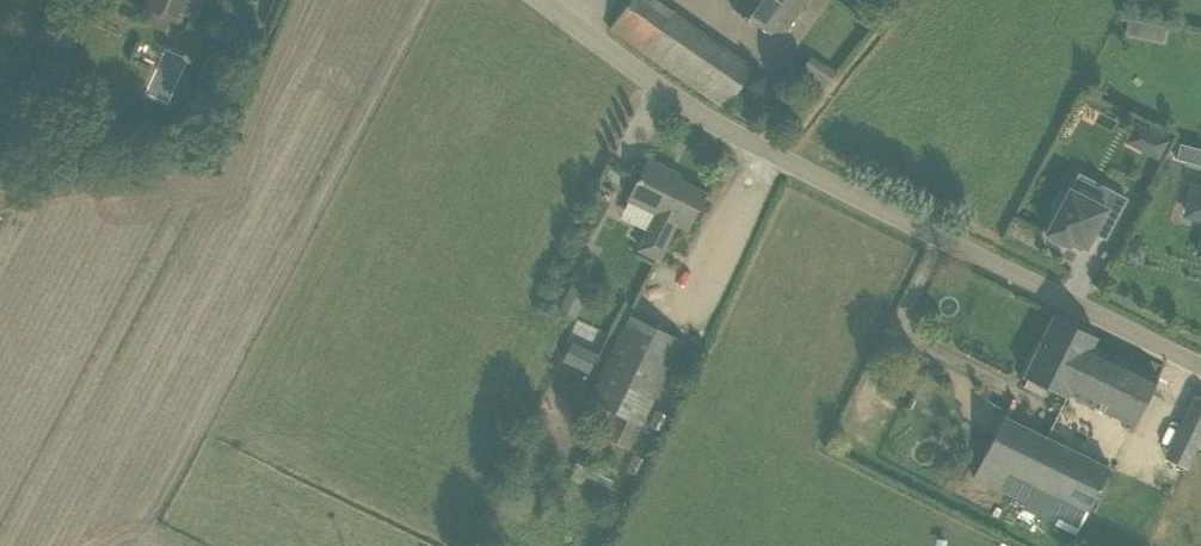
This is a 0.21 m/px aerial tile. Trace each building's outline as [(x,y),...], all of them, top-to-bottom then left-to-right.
[(182,13),(188,0),(146,0),(143,6),(148,8),(171,18),(178,22),(182,13)] [(732,6),(778,40),(807,0),(736,0),(732,6)] [(643,52),(724,110),(753,70),(672,12),(643,52)] [(1125,34),(1162,41),(1164,26),(1128,19),(1125,34)] [(0,44),(0,45),(0,57),(5,59),(10,49),(0,44)] [(1167,139),(1133,122),(1123,142),(1158,160),(1168,140),(1167,139)] [(1180,143),(1175,159),(1200,166),(1200,149),(1180,143)] [(668,169),(648,159),(646,164),(641,161),(633,164),(628,174),(631,181),(637,184),(630,199),(659,213),(642,249),(660,258),(676,221),(688,228),(705,193),(666,174),(668,169)] [(1194,187),(1187,214),(1200,218),(1200,189),(1194,187)] [(1069,245),(1069,243),(1072,239),(1086,247),(1096,228),(1108,235),(1127,199),(1111,190),(1102,206),(1070,190),(1068,195),(1063,193),(1056,207),(1060,209),(1047,233),(1051,235),(1049,239),(1063,247),(1065,243),(1069,245)] [(577,318),(590,291),(572,283),(559,309),(577,318)] [(629,449),(682,340),(631,314),(589,400),(615,413),(603,436),(629,449)] [(1135,425),(1158,377),(1092,345),(1097,336),(1054,315),(1024,376),(1029,378),(1025,386),(1041,393),(1044,386),(1067,397),(1068,393),(1135,425)] [(598,354),(572,342),(563,361),(588,373),(598,354)] [(1196,396),(1167,457),(1186,467),(1200,436),(1200,398),(1196,396)] [(655,409),(648,424),(662,431),(670,417),(655,409)] [(1080,529),(1091,505),(1109,468),(1004,416),(973,477),(1080,529)] [(633,454),(626,469),(641,477),(649,462),(633,454)]
